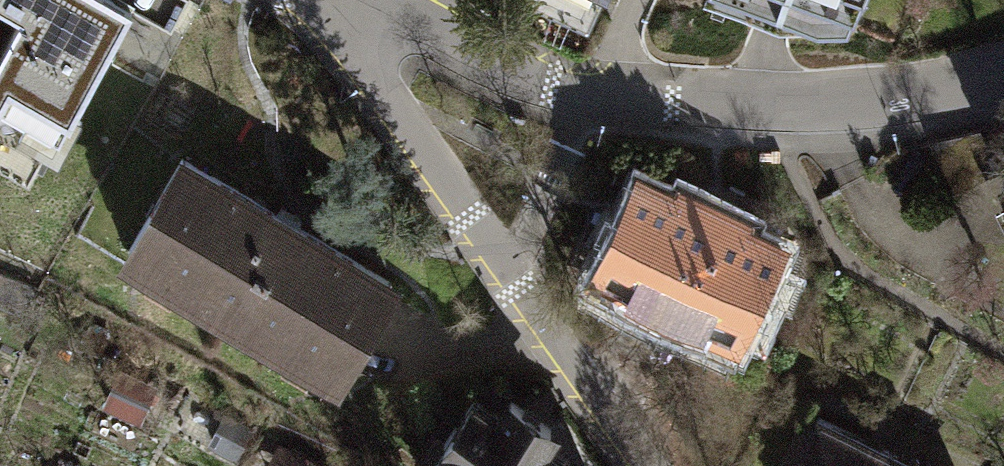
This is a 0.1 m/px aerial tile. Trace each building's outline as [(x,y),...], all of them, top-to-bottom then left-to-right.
[(13,84),(6,97),(44,119),(110,2),(106,0),(0,0),(0,77),(13,84)] [(583,21),(593,0),(537,0),(583,21)] [(818,39),(853,35),(866,0),(713,0),(818,39)] [(979,130),(928,141),(951,188),(996,165),(979,130)] [(183,158),(129,249),(333,370),(387,279),(183,158)] [(632,176),(591,265),(739,332),(752,303),(767,310),(779,286),(763,278),(779,244),(741,226),(744,220),(673,188),(670,194),(632,176)] [(472,397),(441,442),(445,445),(431,465),(571,465),(538,444),(549,427),(508,399),(497,415),(472,397)] [(814,418),(791,465),(882,465),(888,453),(814,418)] [(888,453),(882,465),(917,465),(888,453)]
